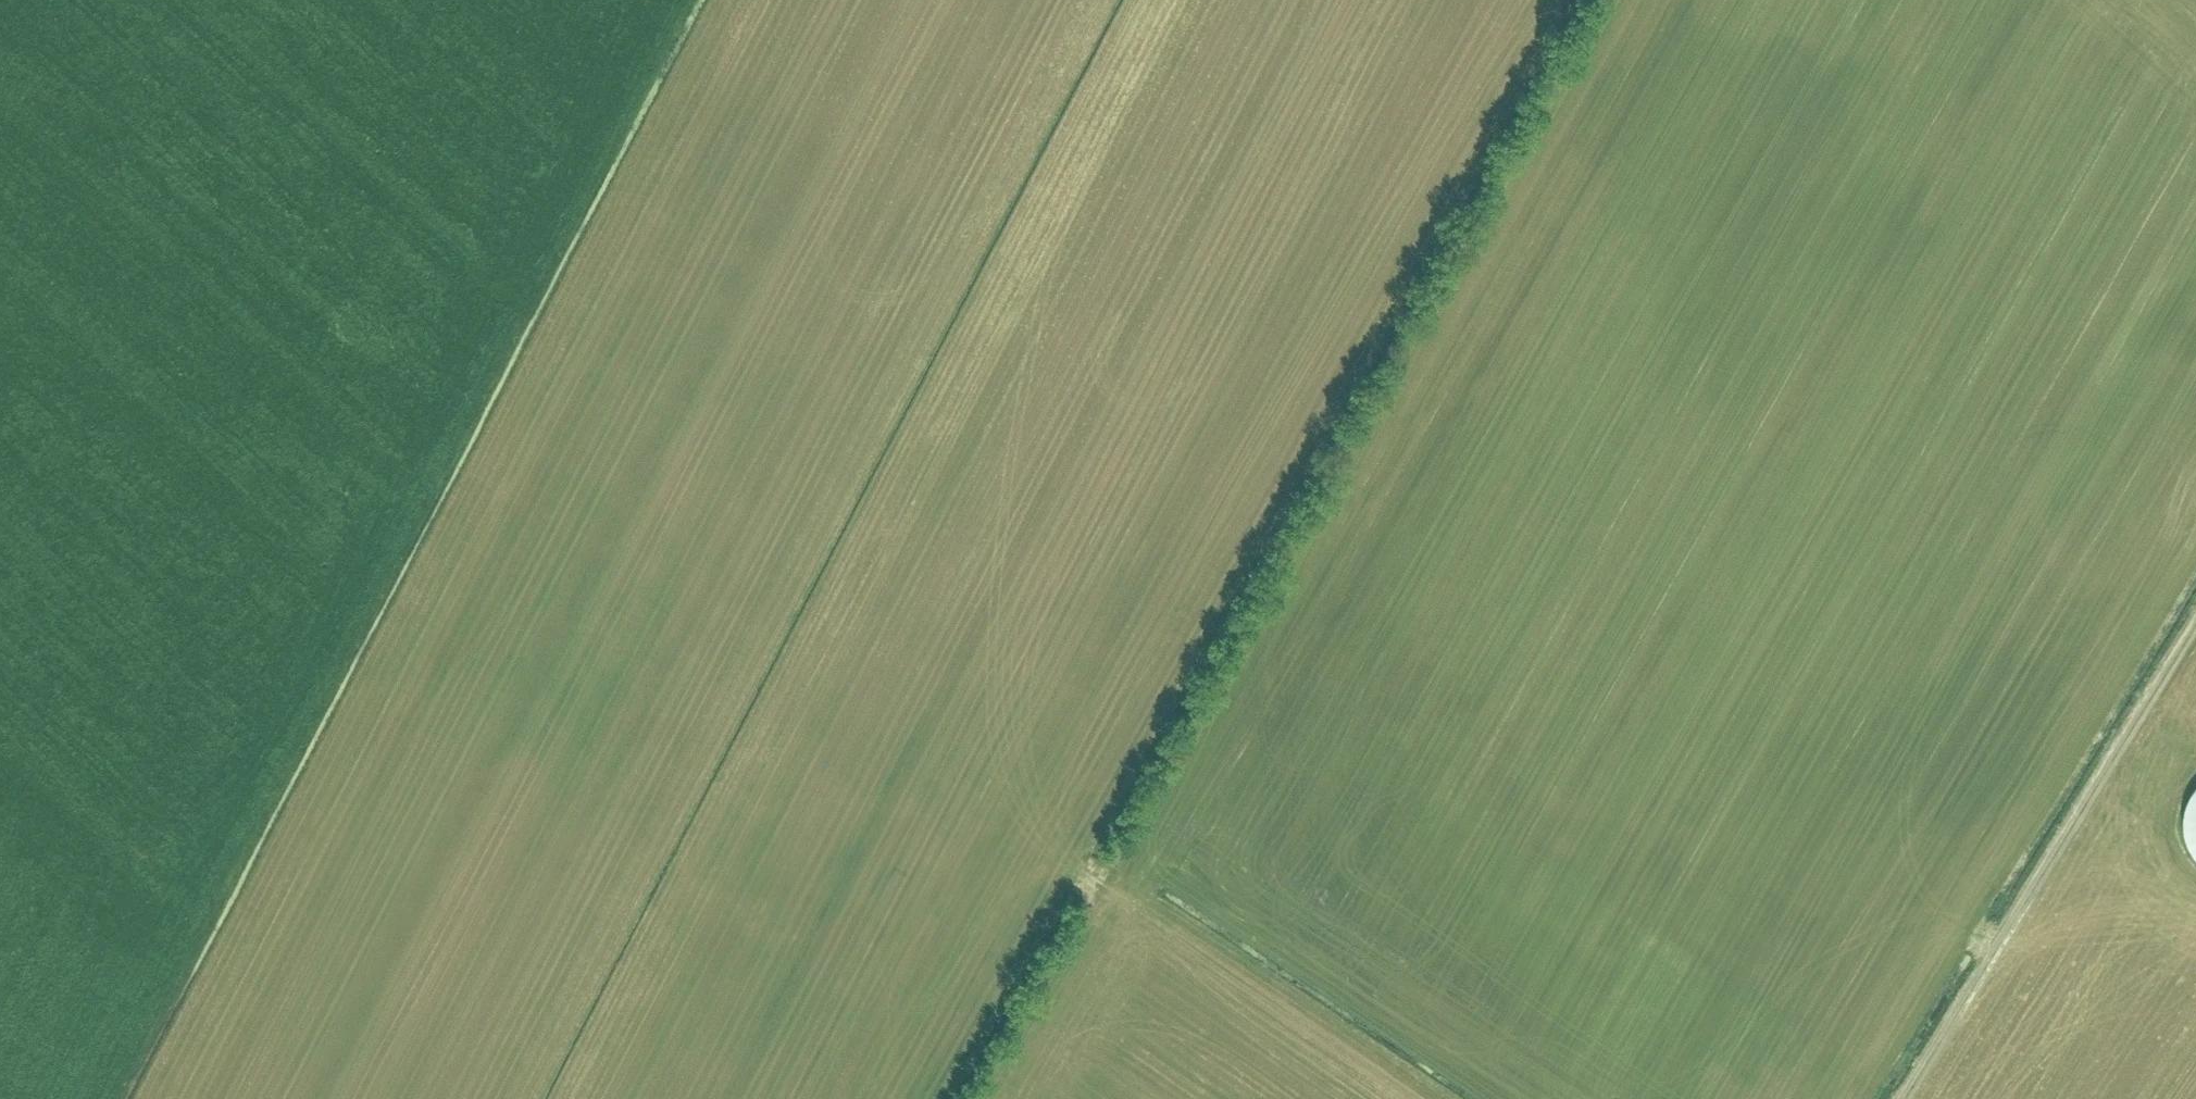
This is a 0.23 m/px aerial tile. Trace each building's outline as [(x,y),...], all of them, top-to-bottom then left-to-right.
[(2189,855),(2195,864),(2195,792),(2195,793),(2187,807),(2183,823),(2184,839),(2189,855)]
